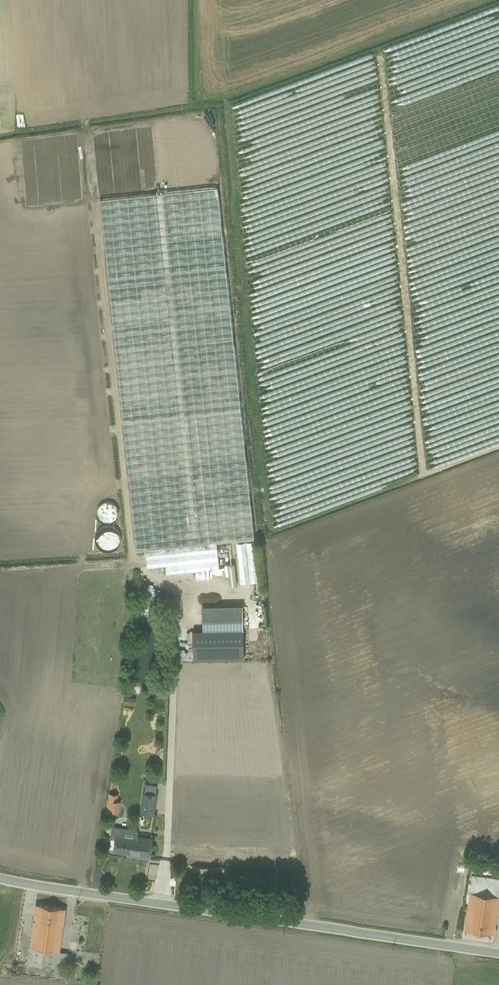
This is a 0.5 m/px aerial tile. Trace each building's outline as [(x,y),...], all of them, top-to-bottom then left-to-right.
[(100,199),(136,550),(144,549),(147,565),(164,563),(165,573),(217,566),(216,541),(256,538),(217,187),(100,199)] [(255,539),(236,541),(240,581),(259,579),(255,539)] [(242,605),(202,606),(203,630),(243,629),(242,605)] [(185,616),(185,628),(194,628),(193,616),(185,616)] [(129,783),(116,782),(112,811),(125,812),(126,807),(132,807),(133,791),(129,791),(129,783)] [(156,809),(138,808),(138,820),(153,821),(152,827),(162,827),(162,820),(155,820),(156,809)] [(114,851),(155,857),(158,837),(139,835),(140,827),(114,823),(112,836),(116,837),(114,851)] [(463,927),(492,931),(497,894),(468,890),(463,927)] [(30,945),(62,950),(69,907),(37,902),(30,945)]
